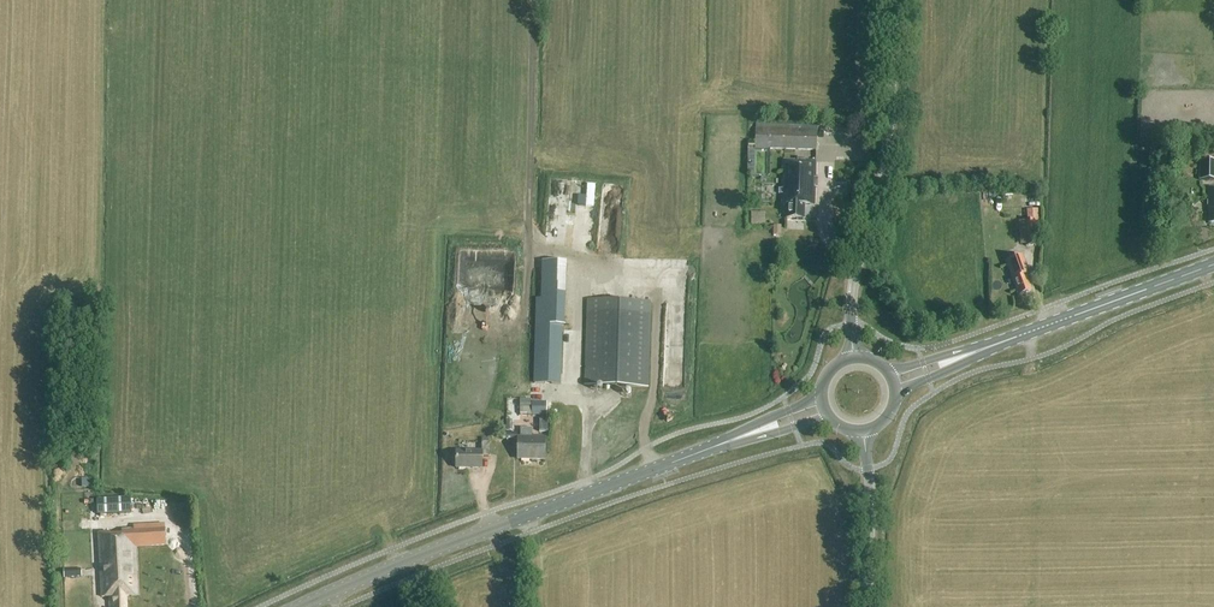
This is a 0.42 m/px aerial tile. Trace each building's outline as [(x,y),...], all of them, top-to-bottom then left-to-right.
[(816,151),(817,130),(756,128),(755,148),(816,151)] [(784,163),(782,206),(788,206),(787,220),(804,221),(804,206),(814,207),(815,163),(784,163)] [(1200,163),(1200,181),(1213,181),(1213,163),(1200,163)] [(1027,222),(1024,222),(1026,247),(1040,246),(1038,210),(1027,211),(1027,222)] [(1019,296),(1031,291),(1025,275),(1029,274),(1022,256),(1005,262),(1011,278),(1012,277),(1019,296)] [(567,326),(567,300),(565,300),(566,271),(541,270),(540,299),(538,299),(535,383),(560,384),(562,326),(567,326)] [(647,387),(650,302),(588,300),(586,385),(647,387)] [(520,400),(520,415),(532,415),(532,407),(531,407),(531,400),(520,400)] [(532,415),(546,415),(546,403),(532,403),(532,407),(532,415)] [(540,420),(539,432),(549,432),(549,420),(540,420)] [(544,460),(545,439),(531,439),(532,429),(521,429),(521,438),(518,438),(518,459),(544,460)] [(490,457),(490,443),(482,442),(482,452),(456,452),(456,469),(482,469),(482,457),(490,457)] [(130,498),(96,500),(97,515),(98,515),(131,513),(130,498)] [(166,546),(165,528),(108,530),(108,533),(99,533),(102,598),(109,597),(110,606),(126,606),(126,597),(137,596),(135,547),(166,546)] [(65,577),(83,576),(82,569),(65,570),(65,577)]
